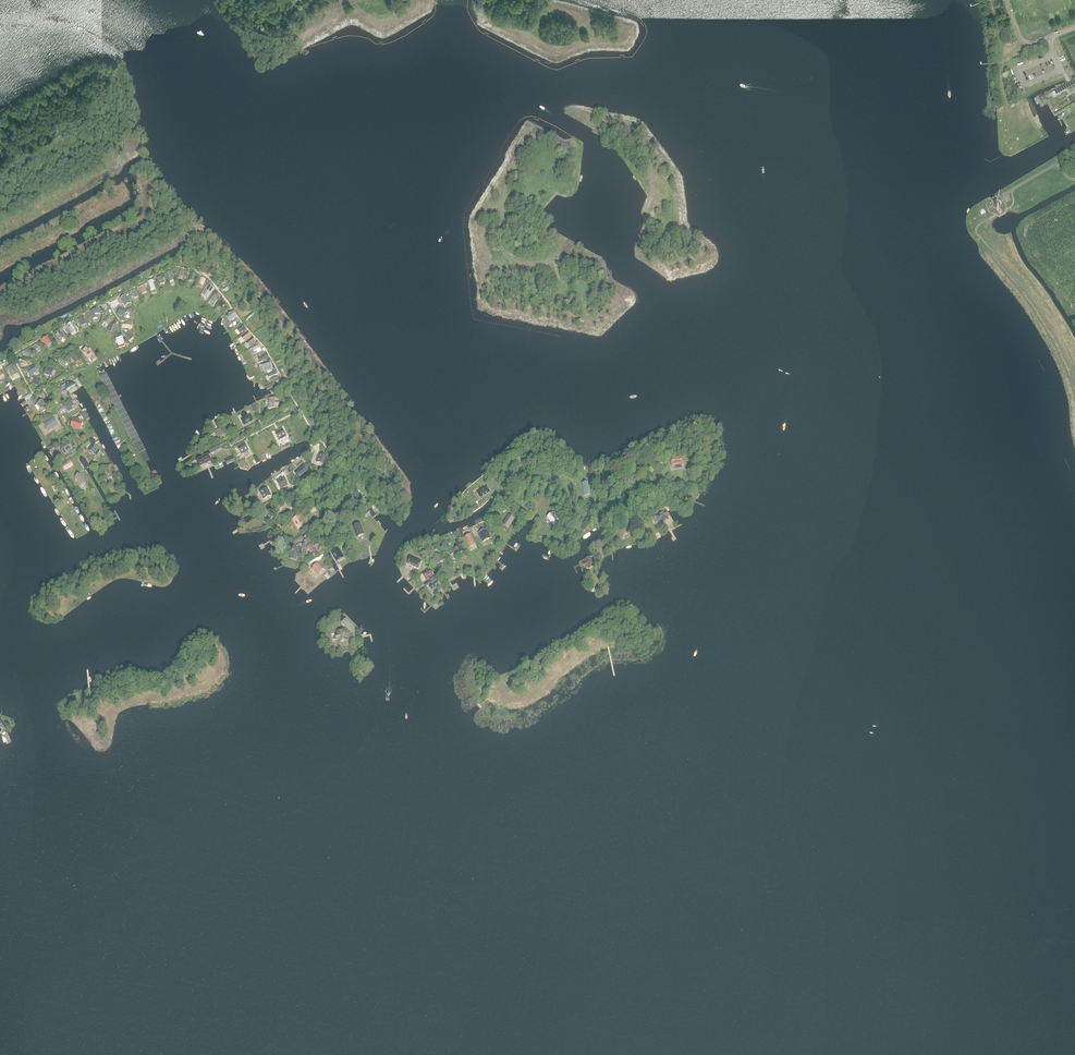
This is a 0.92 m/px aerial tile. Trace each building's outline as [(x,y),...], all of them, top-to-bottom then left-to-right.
[(165,283),(161,276),(157,279),(160,285),(165,283)] [(201,277),(198,284),(203,286),(206,280),(201,277)] [(209,286),(204,294),(208,297),(213,288),(209,286)] [(215,294),(210,301),(215,304),(219,297),(215,294)] [(130,303),(126,296),(120,299),(122,302),(123,302),(125,306),(130,303)] [(110,303),(113,309),(116,307),(119,309),(121,307),(118,304),(120,303),(117,299),(110,303)] [(99,308),(95,309),(95,310),(91,312),(93,319),(98,318),(97,314),(100,314),(99,308)] [(127,312),(121,308),(117,314),(124,318),(127,312)] [(233,312),(228,316),(231,321),(236,317),(233,312)] [(108,316),(103,322),(108,326),(113,320),(108,316)] [(87,324),(84,317),(78,320),(81,326),(87,324)] [(71,322),(66,325),(70,333),(75,328),(71,322)] [(240,322),(238,325),(239,327),(236,330),(240,334),(243,331),(244,332),(247,330),(246,329),(246,328),(240,322)] [(112,325),(108,332),(114,335),(115,332),(117,332),(119,327),(112,325)] [(62,339),(65,337),(59,330),(56,332),(57,333),(56,335),(57,336),(56,338),(59,342),(62,339)] [(128,332),(127,333),(125,331),(122,334),(129,341),(133,337),(128,332)] [(248,331),(241,337),(238,340),(241,344),(244,341),(245,342),(252,336),(248,331)] [(125,343),(122,336),(115,339),(118,346),(125,343)] [(51,345),(47,338),(43,341),(47,348),(51,345)] [(252,338),(246,343),(250,348),(256,342),(252,338)] [(94,355),(86,346),(81,350),(88,359),(94,355)] [(25,351),(23,350),(21,354),(28,357),(31,350),(26,349),(25,351)] [(78,358),(73,351),(71,353),(70,352),(68,354),(74,361),(78,358)] [(266,352),(259,356),(259,357),(258,358),(261,362),(269,358),(266,352)] [(64,358),(61,357),(57,362),(64,366),(66,361),(63,360),(64,358)] [(270,362),(262,365),(265,372),(273,369),(270,362)] [(18,374),(14,364),(6,368),(7,372),(8,371),(11,377),(18,374)] [(34,374),(33,374),(36,372),(34,367),(28,371),(31,376),(34,374)] [(53,370),(45,368),(44,374),(52,376),(53,370)] [(270,381),(278,377),(278,376),(276,372),(269,375),(267,376),(270,381)] [(41,381),(35,378),(33,384),(39,386),(41,381)] [(66,386),(62,388),(63,391),(66,389),(66,392),(76,386),(68,382),(66,382),(66,386)] [(31,392),(24,397),(26,401),(33,396),(31,392)] [(269,405),(268,405),(268,409),(278,410),(279,399),(270,398),(269,405)] [(41,413),(49,408),(43,400),(37,404),(41,409),(39,410),(41,413)] [(65,408),(68,413),(75,408),(73,404),(65,408)] [(243,419),(241,420),(243,424),(244,425),(253,421),(250,415),(248,416),(247,414),(242,417),(243,419)] [(79,428),(81,423),(78,422),(79,419),(74,417),(74,419),(72,419),(71,425),(79,428)] [(58,424),(54,418),(44,425),(48,431),(58,424)] [(225,434),(220,427),(214,432),(218,439),(225,434)] [(286,437),(282,429),(275,432),(279,441),(286,437)] [(73,449),(68,441),(60,447),(65,455),(73,449)] [(211,454),(223,448),(220,442),(208,448),(211,454)] [(241,455),(249,452),(245,443),(237,447),(241,455)] [(101,451),(92,445),(88,451),(97,457),(101,451)] [(328,458),(319,454),(316,462),(325,465),(328,458)] [(196,460),(192,462),(194,466),(198,464),(198,465),(209,460),(210,461),(212,460),(209,455),(207,456),(206,455),(195,460),(196,460)] [(233,456),(225,460),(227,465),(235,461),(233,456)] [(91,466),(85,457),(80,460),(86,469),(91,466)] [(67,462),(68,463),(63,465),(65,470),(73,466),(70,461),(67,462)] [(300,478),(308,471),(304,466),(296,474),(300,478)] [(112,477),(108,469),(104,472),(108,479),(112,477)] [(86,484),(80,474),(74,477),(80,487),(86,484)] [(288,485),(284,477),(277,481),(281,489),(288,485)] [(588,482),(582,484),(584,496),(590,495),(588,482)] [(477,492),(480,498),(490,492),(487,486),(477,492)] [(267,488),(259,492),(263,500),(271,495),(267,488)] [(473,512),(480,508),(477,504),(470,508),(473,512)] [(373,518),(377,516),(371,508),(364,513),(367,517),(370,515),(373,518)] [(272,509),(264,514),(269,521),(276,517),(272,509)] [(666,510),(656,516),(659,522),(661,521),(662,523),(669,520),(667,518),(669,517),(666,510)] [(547,517),(554,526),(560,522),(553,513),(547,517)] [(298,530),(304,526),(299,516),(292,520),(298,530)] [(475,521),(477,525),(486,521),(484,516),(475,521)] [(509,516),(503,524),(508,528),(514,519),(509,516)] [(352,527),(357,538),(364,535),(360,524),(352,527)] [(628,526),(618,531),(622,538),(631,532),(628,526)] [(490,538),(486,529),(477,534),(482,543),(490,538)] [(301,535),(292,540),(295,545),(304,540),(301,535)] [(469,548),(476,544),(471,535),(464,538),(469,548)] [(460,544),(461,544),(459,540),(456,542),(458,546),(455,548),(459,555),(463,552),(462,551),(464,550),(460,544)] [(446,542),(443,545),(450,555),(454,553),(446,542)] [(300,549),(302,545),(299,544),(295,546),(295,547),(293,546),(291,551),(293,552),(291,559),(295,560),(298,553),(300,554),(301,549),(300,549)] [(340,560),(344,558),(339,549),(331,554),(336,562),(338,561),(340,560)] [(306,561),(309,566),(324,558),(321,553),(306,561)] [(436,564),(442,563),(445,557),(442,553),(433,559),(436,564)] [(417,568),(420,562),(410,558),(408,564),(417,568)] [(585,560),(586,562),(583,564),(585,568),(588,566),(589,569),(594,566),(590,558),(585,560)] [(334,561),(331,563),(336,572),(339,570),(334,561)] [(311,568),(314,571),(315,570),(318,573),(323,568),(317,562),(311,568)] [(426,580),(433,576),(429,569),(422,574),(426,580)] [(438,582),(429,588),(431,592),(436,589),(438,592),(442,590),(438,582)] [(355,627),(346,617),(341,622),(350,632),(355,627)] [(338,634),(336,635),(337,640),(340,639),(340,642),(347,641),(345,631),(337,632),(338,634)]
